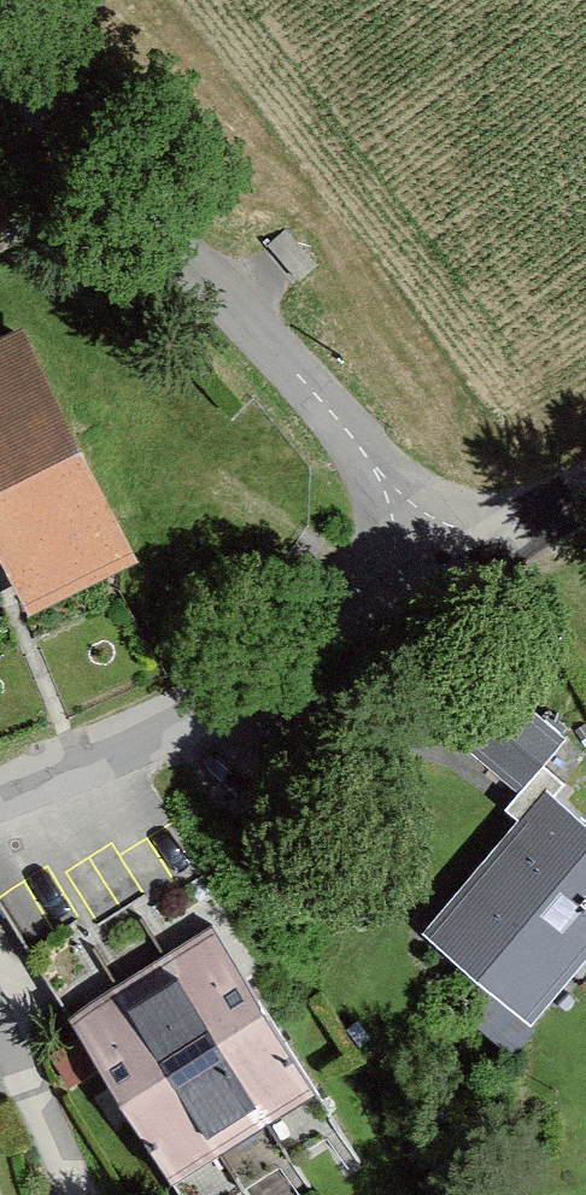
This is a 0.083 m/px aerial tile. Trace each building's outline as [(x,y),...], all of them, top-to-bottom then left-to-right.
[(129,566),(15,337),(0,345),(0,592),(15,622),(129,566)] [(468,740),(518,785),(567,731),(518,686),(468,740)] [(526,1034),(585,965),(585,840),(543,803),(421,942),(526,1034)] [(212,949),(161,980),(256,1135),(307,1104),(212,949)] [(161,980),(112,1011),(207,1165),(256,1135),(161,980)] [(62,1041),(157,1194),(158,1194),(207,1165),(112,1011),(62,1041)]
